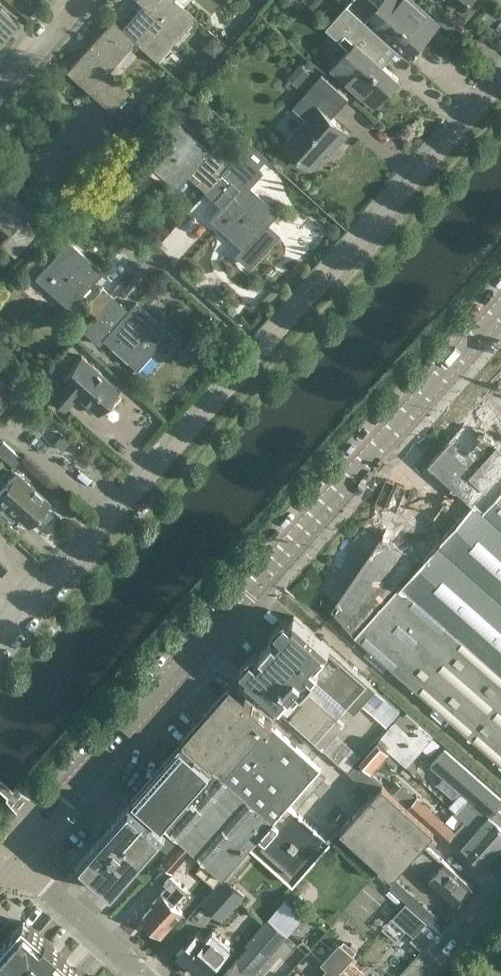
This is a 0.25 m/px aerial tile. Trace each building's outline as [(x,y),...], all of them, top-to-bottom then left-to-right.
[(147,10),(155,1),(170,13),(179,3),(176,0),(136,0),(141,5),(147,10)] [(347,4),(381,34),(388,26),(414,49),(438,22),(413,0),(382,0),(380,3),(376,0),(350,0),(347,4)] [(457,8),(460,5),(462,7),(468,0),(448,0),(457,8)] [(155,1),(147,10),(141,5),(120,28),(133,39),(135,42),(156,61),(195,18),(179,3),(170,13),(155,1)] [(381,34),(347,4),(326,27),(348,47),(331,66),(375,105),(399,78),(374,55),(387,40),(381,34)] [(18,24),(0,7),(0,45),(18,24)] [(65,70),(88,91),(105,73),(106,74),(135,42),(133,39),(120,28),(111,20),(65,70)] [(298,85),(310,72),(300,62),(288,76),(298,85)] [(116,82),(106,74),(105,73),(88,91),(99,101),(111,111),(128,93),(116,82)] [(338,144),(349,131),(332,116),(349,97),(322,73),(293,105),(307,117),(284,142),(311,166),(334,140),(338,144)] [(119,109),(114,114),(125,124),(130,119),(119,109)] [(177,189),(189,176),(206,191),(241,152),(239,150),(231,159),(221,150),(216,156),(178,122),(144,159),(177,189)] [(241,152),(206,191),(223,207),(212,219),(245,249),(258,235),(257,234),(277,212),(245,182),(259,168),(241,152)] [(9,233),(0,243),(0,244),(14,256),(36,232),(22,219),(30,210),(0,183),(0,226),(9,233)] [(209,225),(189,207),(160,240),(179,258),(209,225)] [(81,292),(101,270),(68,240),(35,278),(69,308),(82,293),(81,292)] [(100,344),(104,340),(137,369),(150,355),(149,354),(169,331),(137,302),(130,310),(103,285),(86,304),(95,313),(81,328),(100,344)] [(62,378),(49,392),(65,407),(76,394),(97,413),(108,400),(111,403),(119,394),(116,391),(119,388),(80,354),(65,371),(63,369),(60,371),(63,374),(60,376),(62,378)] [(14,391),(0,378),(0,406),(14,391)] [(483,401),(484,401),(429,462),(474,502),(443,537),(394,513),(382,536),(385,538),(340,605),(340,604),(336,610),(351,627),(358,632),(356,634),(500,760),(500,380),(483,401)] [(3,440),(0,443),(0,454),(13,466),(21,457),(3,440)] [(8,507),(4,513),(11,520),(16,514),(27,524),(48,501),(27,482),(26,483),(15,474),(0,490),(0,500),(8,507)] [(377,688),(294,615),(274,638),(273,637),(260,651),(261,652),(241,675),(277,707),(323,748),(348,770),(361,755),(346,741),(337,733),(345,723),(338,717),(347,706),(355,713),(377,688)] [(321,767),(230,686),(182,741),(273,821),(250,847),(294,886),(332,842),(289,804),(321,767)] [(372,713),(385,697),(376,690),(363,705),(372,713)] [(387,726),(400,711),(386,698),(372,713),(387,726)] [(401,713),(378,739),(408,765),(434,736),(406,711),(403,715),(401,713)] [(430,755),(441,744),(433,738),(423,749),(430,755)] [(371,770),(389,750),(378,740),(360,760),(371,770)] [(273,821),(182,741),(133,797),(181,840),(193,850),(223,877),(250,847),(273,821)] [(482,806),(496,790),(465,762),(464,763),(446,747),(432,763),(478,804),(465,819),(498,849),(500,846),(500,811),(497,807),(491,814),(490,813),(490,814),(482,806)] [(394,767),(400,761),(392,754),(386,760),(394,767)] [(372,793),(381,783),(357,762),(348,772),(372,793)] [(407,805),(416,796),(402,783),(393,793),(407,805)] [(434,831),(407,806),(382,784),(341,830),(393,877),(409,859),(453,900),(468,883),(424,842),(434,831)] [(498,849),(465,819),(455,830),(417,795),(407,806),(434,831),(447,842),(455,832),(465,842),(462,845),(484,865),(498,849)] [(166,832),(130,800),(77,860),(113,892),(166,832)] [(168,853),(180,840),(168,831),(157,844),(168,853)] [(193,850),(181,840),(161,862),(173,873),(193,850)] [(142,917),(151,925),(151,929),(156,933),(159,933),(162,935),(183,911),(174,903),(187,889),(171,875),(165,882),(168,885),(153,902),(154,904),(142,917)] [(432,924),(438,917),(396,878),(389,886),(432,924)] [(223,920),(246,894),(229,879),(219,890),(225,895),(212,910),(223,920)] [(288,934),(303,917),(284,900),(245,943),(249,946),(222,975),(259,975),(254,972),(288,934)] [(414,936),(427,921),(405,902),(392,916),(414,936)] [(0,948),(0,975),(85,975),(24,921),(0,948)] [(204,975),(223,953),(218,948),(221,945),(220,944),(222,941),(215,936),(211,942),(198,930),(179,952),(204,975)] [(347,948),(340,942),(321,963),(327,968),(320,975),(336,975),(355,956),(358,952),(350,945),(347,948)]
